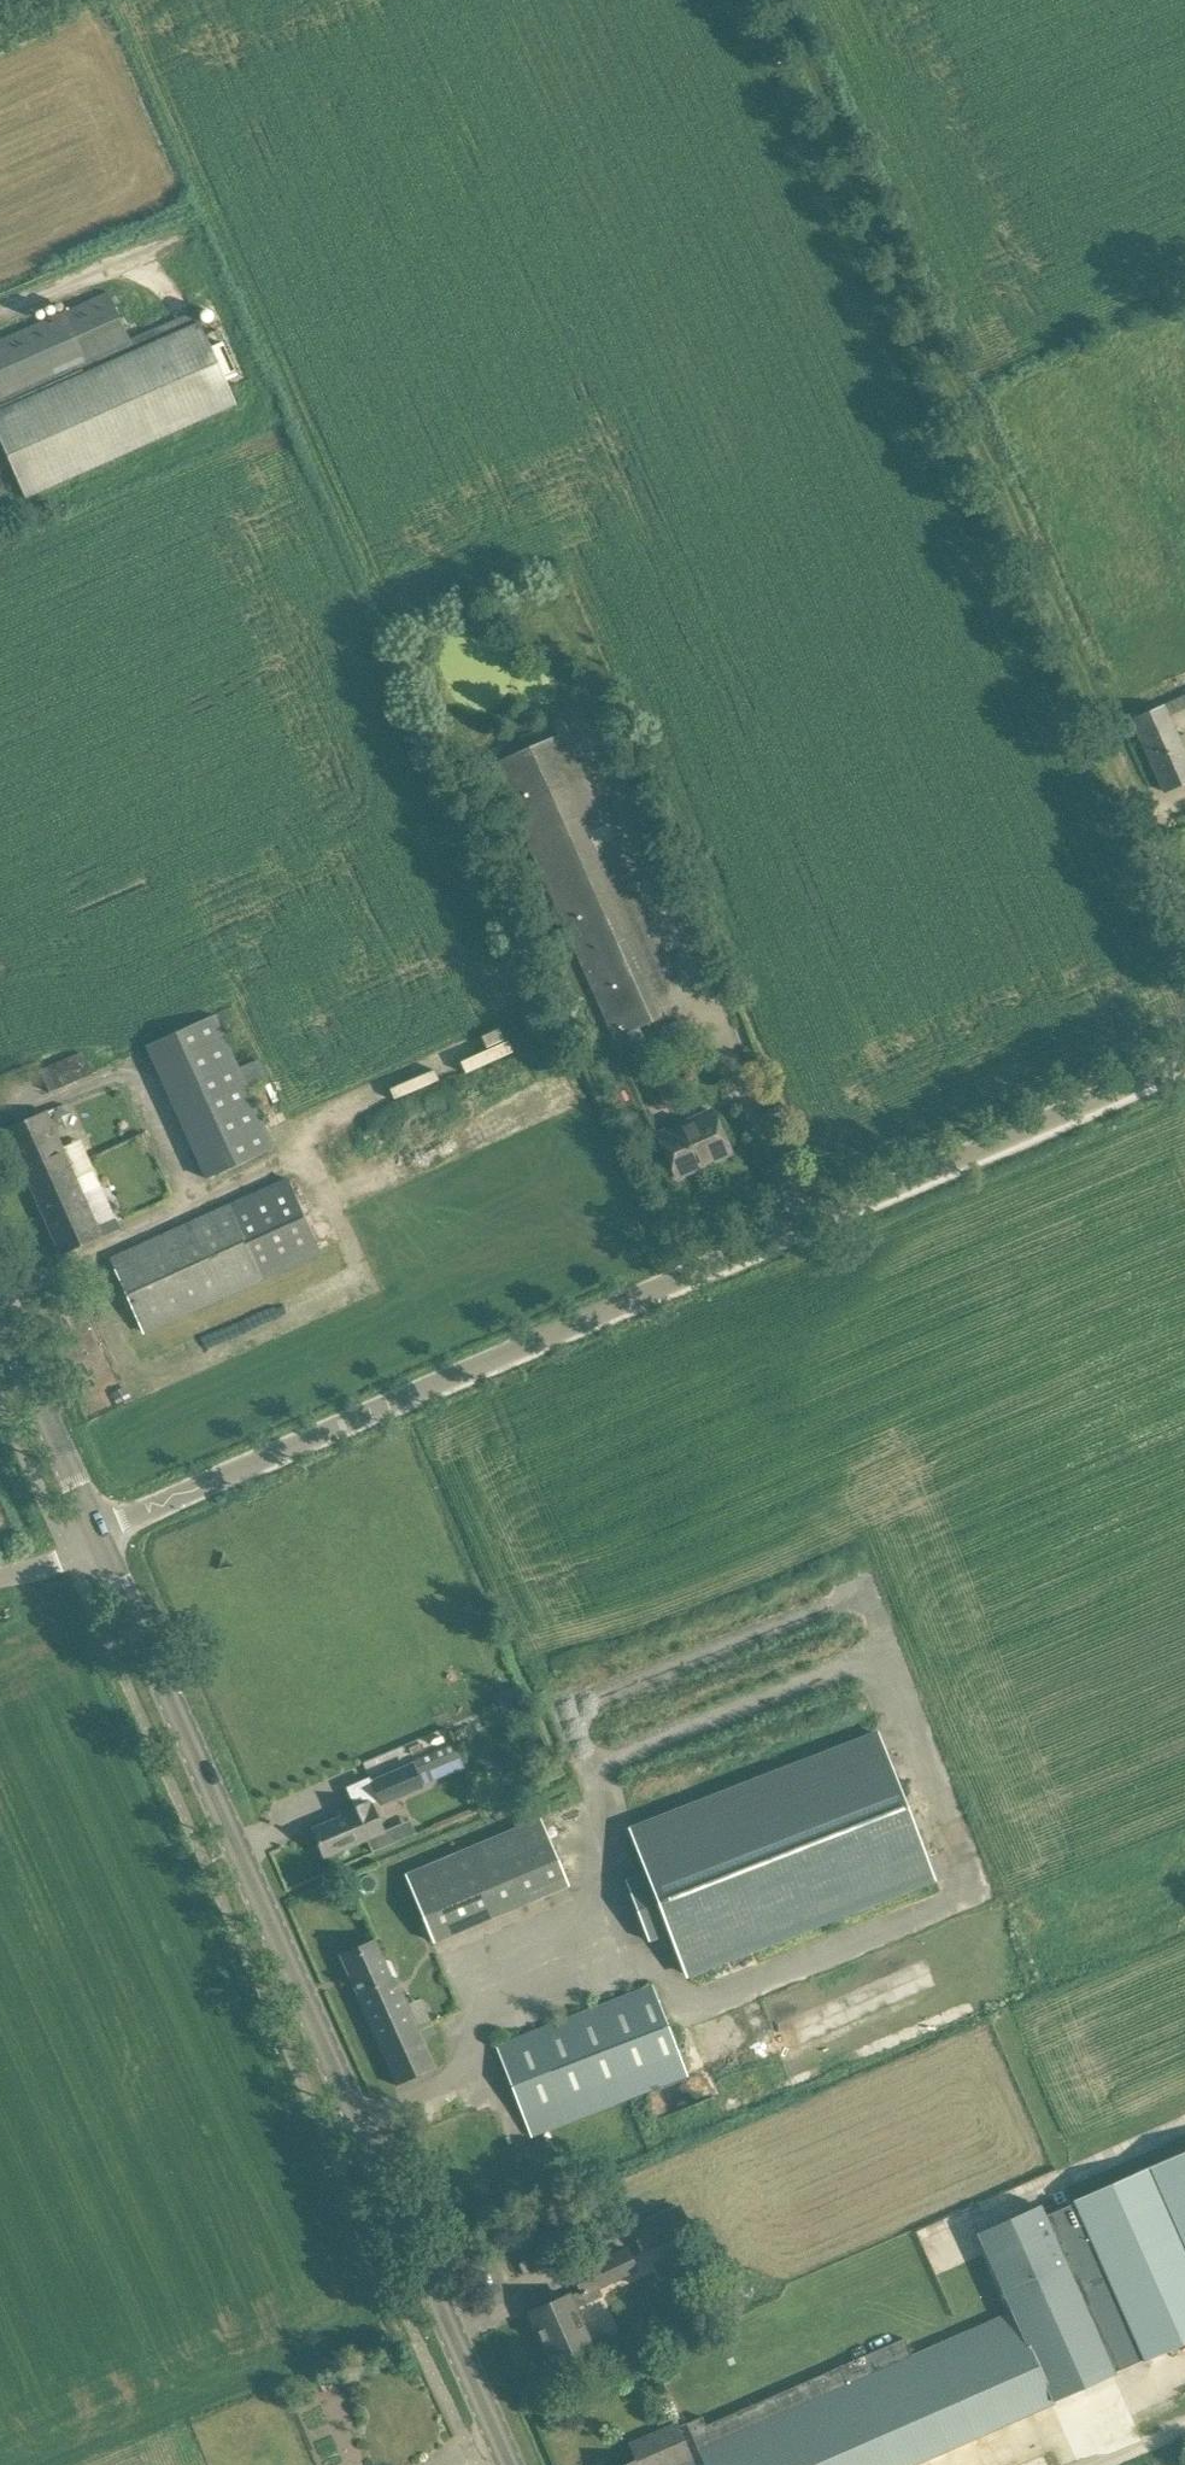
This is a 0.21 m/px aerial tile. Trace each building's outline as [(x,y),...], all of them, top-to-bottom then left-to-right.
[(12,465),(26,497),(237,404),(196,313),(130,343),(108,292),(0,340),(0,470),(12,465)] [(1175,729),(1184,724),(1184,696),(1164,705),(1134,719),(1166,791),(1184,783),(1184,733),(1178,737),(1175,729)] [(493,764),(514,809),(615,1036),(687,1004),(586,777),(566,732),(493,764)] [(215,1013),(147,1045),(205,1178),(275,1146),(250,1087),(240,1066),(215,1013)] [(83,1050),(40,1068),(50,1091),(92,1073),(89,1064),(95,1061),(91,1052),(85,1055),(83,1050)] [(28,1118),(6,1128),(62,1254),(84,1244),(102,1236),(82,1190),(68,1160),(62,1145),(46,1110),(28,1118)] [(731,1152),(721,1130),(712,1110),(658,1134),(677,1176),(702,1165),(700,1161),(728,1149),(730,1153),(731,1152)] [(144,1331),(263,1277),(321,1252),(287,1176),(229,1202),(230,1205),(112,1258),(144,1331)] [(879,1734),(630,1831),(646,1872),(626,1879),(649,1940),(669,1932),(685,1973),(934,1876),(879,1734)] [(360,1782),(367,1800),(377,1795),(380,1804),(464,1767),(454,1742),(360,1782)] [(371,1805),(366,1807),(365,1803),(343,1812),(344,1816),(313,1829),(324,1856),(383,1831),(371,1805)] [(569,1885),(541,1817),(406,1874),(433,1941),(569,1885)] [(397,2085),(436,2067),(395,1977),(392,1978),(374,1938),(341,1953),(358,1994),(356,1994),(397,2085)] [(497,2045),(523,2112),(532,2135),(687,2075),(652,1985),(497,2045)] [(1145,2358),(1184,2340),(1184,2151),(1073,2200),(1075,2202),(1046,2215),(1072,2277),(1065,2281),(1032,2207),(979,2230),(1015,2310),(1014,2311),(912,2355),(905,2337),(706,2425),(702,2416),(686,2423),(705,2464),(910,2464),(1055,2402),(1054,2400),(1116,2372),(1115,2371),(1145,2358)] [(679,2203),(630,2225),(643,2254),(692,2231),(679,2203)] [(963,2211),(919,2231),(937,2271),(969,2257),(960,2236),(972,2231),(963,2211)] [(604,2296),(599,2286),(637,2270),(627,2248),(574,2271),(588,2302),(604,2296)] [(591,2345),(581,2323),(569,2295),(531,2311),(554,2364),(567,2358),(566,2357),(591,2345)] [(659,2371),(664,2383),(681,2376),(675,2364),(659,2371)] [(686,2446),(677,2424),(631,2444),(638,2459),(625,2464),(695,2464),(686,2446)]
